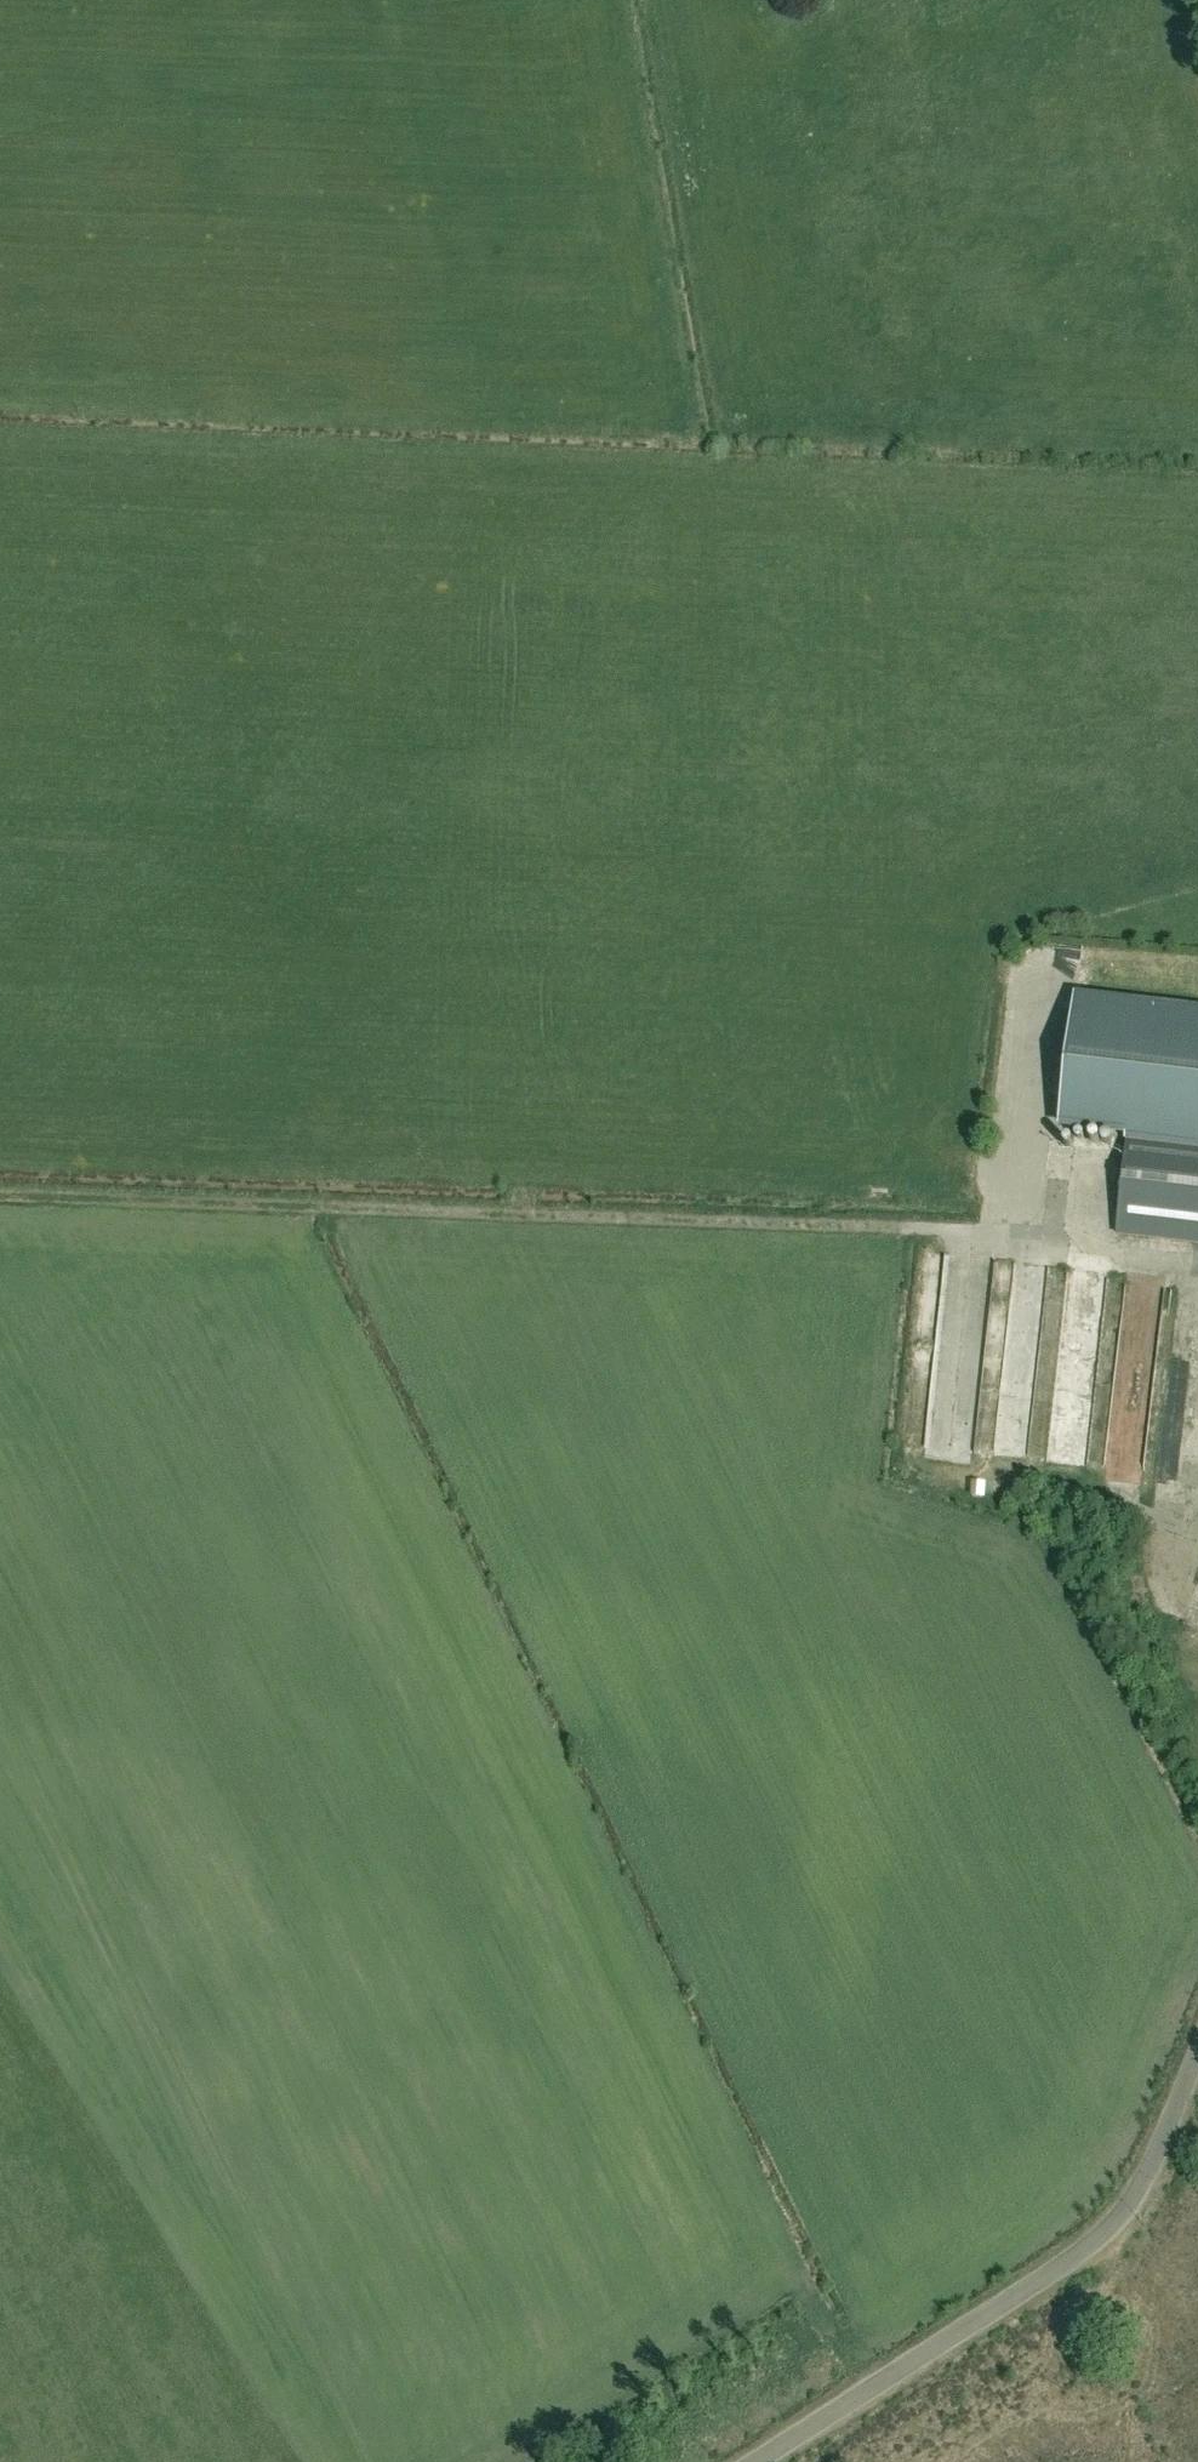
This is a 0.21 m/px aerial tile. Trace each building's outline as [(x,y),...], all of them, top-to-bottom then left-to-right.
[(1128,1143),(1118,1234),(1197,1243),(1197,1008),(1075,993),(1059,1130),(1126,1138),(1126,1143),(1128,1143)] [(1062,1384),(1085,1398),(1103,1369),(1080,1355),(1062,1384)] [(1038,1444),(1052,1447),(1057,1419),(1043,1416),(1038,1444)]
